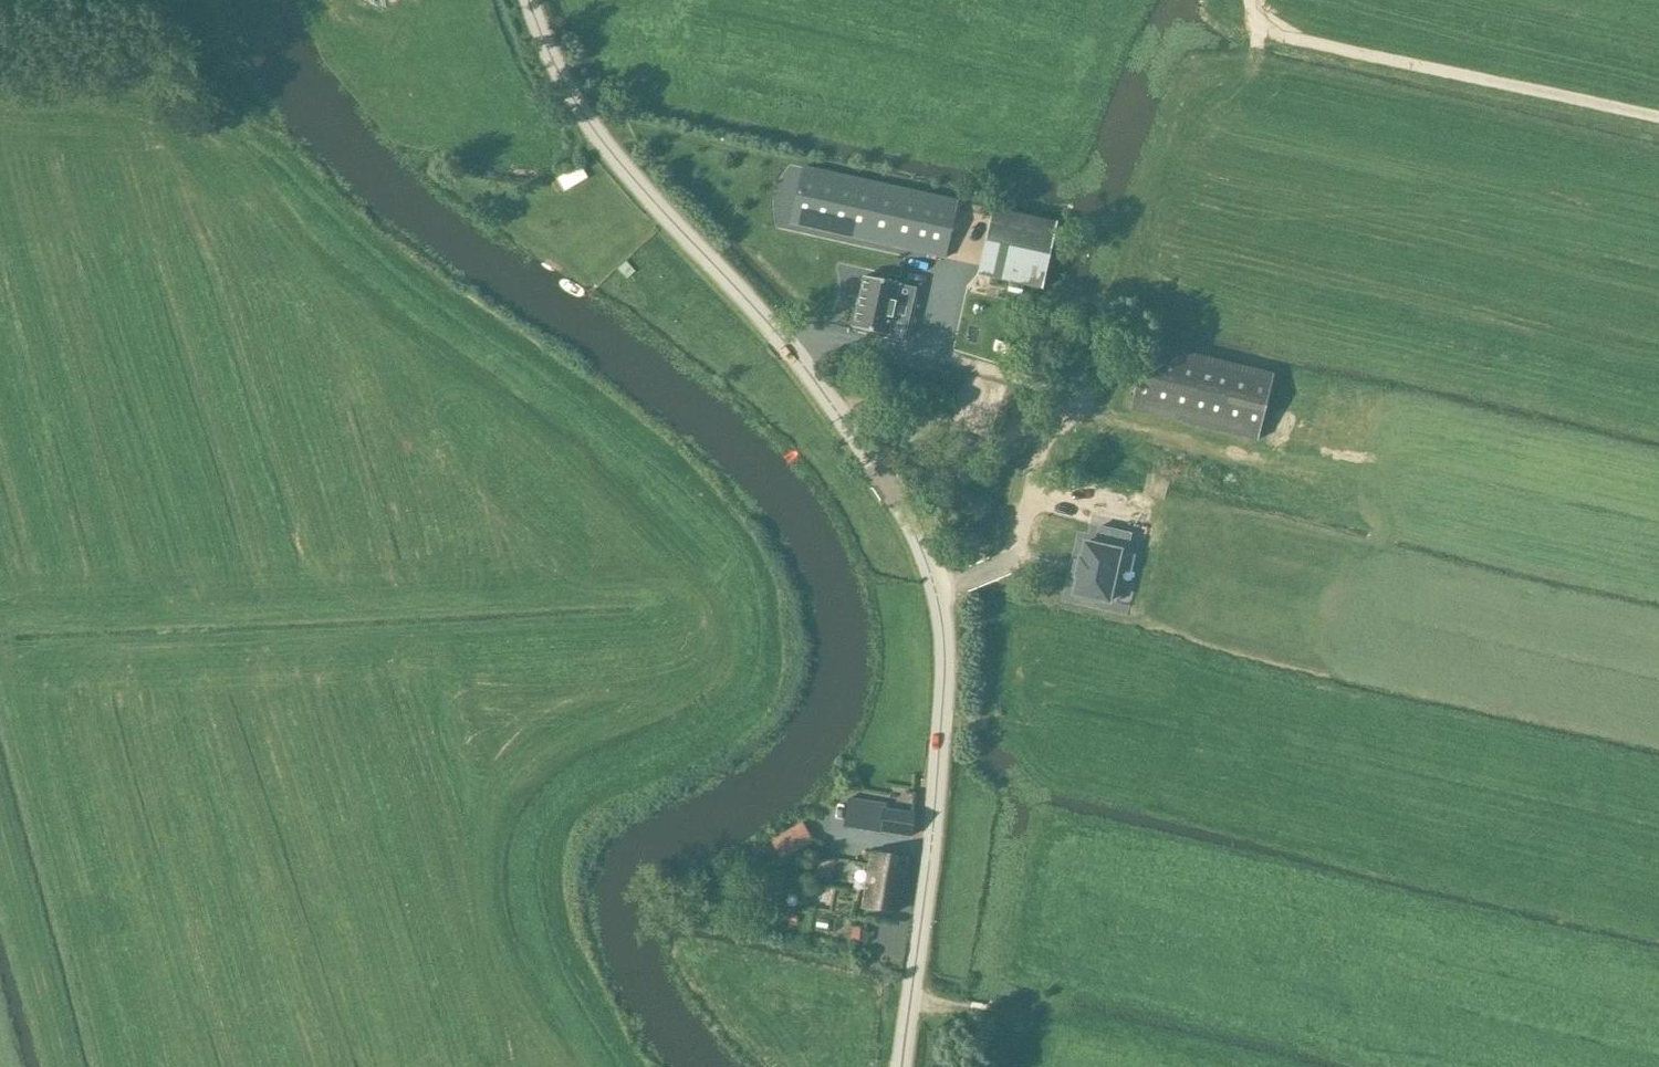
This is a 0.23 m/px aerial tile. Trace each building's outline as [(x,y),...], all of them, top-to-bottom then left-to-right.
[(803,165),(801,170),(798,188),(790,225),(946,260),(957,197),(803,165)] [(979,275),(1044,290),(1059,222),(993,207),(979,275)] [(853,327),(853,328),(888,336),(888,335),(899,285),(900,284),(899,284),(864,276),(864,278),(853,327)] [(1145,342),(1130,409),(1257,441),(1274,374),(1145,342)] [(971,375),(963,400),(973,403),(965,431),(990,439),(1007,386),(971,375)] [(1107,601),(1118,552),(1122,553),(1126,534),(1097,527),(1093,547),(1083,545),(1080,559),(1076,558),(1072,575),(1076,576),(1072,594),(1076,595),(1075,598),(1092,602),(1093,598),(1107,601)] [(917,813),(915,812),(882,808),(883,805),(849,800),(845,827),(879,832),(912,838),(917,813)] [(782,860),(813,844),(803,824),(772,840),(782,860)] [(908,858),(870,852),(862,906),(899,912),(908,858)]
